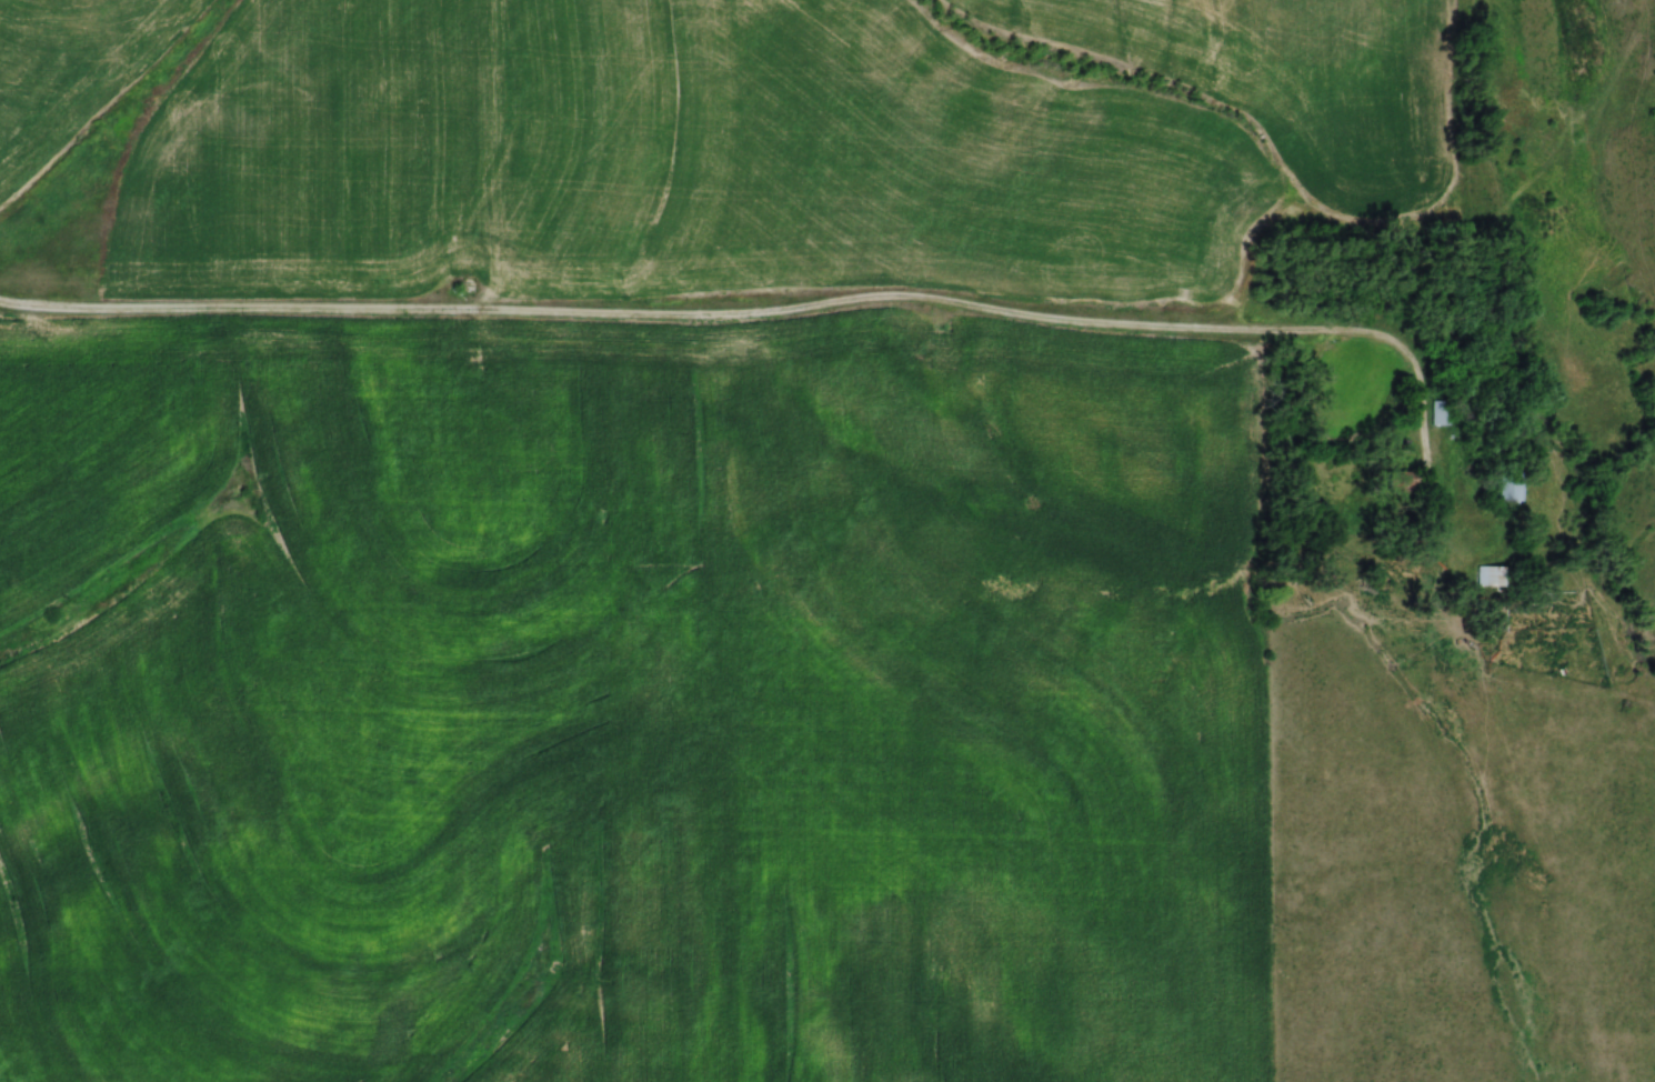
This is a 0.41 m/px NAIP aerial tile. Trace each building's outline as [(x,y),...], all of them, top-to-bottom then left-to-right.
[(1430,426),(1448,426),(1448,401),(1430,401),(1430,426)] [(1520,502),(1521,469),(1498,468),(1497,501),(1520,502)] [(1507,566),(1476,566),(1476,587),(1507,587),(1507,566)]
